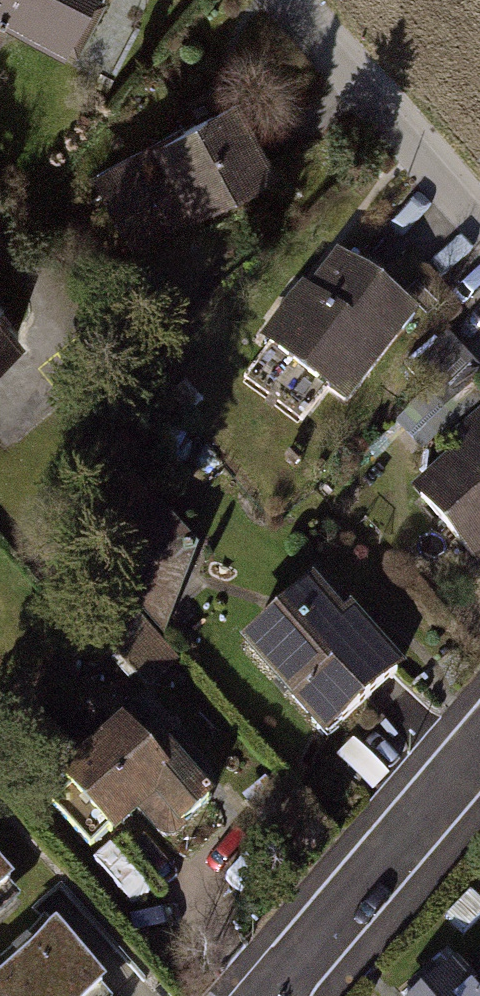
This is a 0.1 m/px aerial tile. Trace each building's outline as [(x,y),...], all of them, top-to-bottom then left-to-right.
[(66,63),(96,0),(0,0),(0,32),(66,63)] [(267,146),(237,84),(83,159),(126,246),(280,171),(267,146)] [(419,318),(336,247),(260,335),(343,406),(419,318)] [(24,325),(0,296),(0,345),(24,325)] [(398,487),(465,568),(479,556),(479,420),(398,487)] [(419,652),(318,550),(225,641),(325,744),(382,688),(419,652)] [(216,796),(138,707),(47,785),(103,849),(146,812),(169,837),(216,796)] [(51,932),(0,976),(0,995),(84,995),(97,985),(51,932)] [(454,966),(415,995),(477,995),(454,966)]
